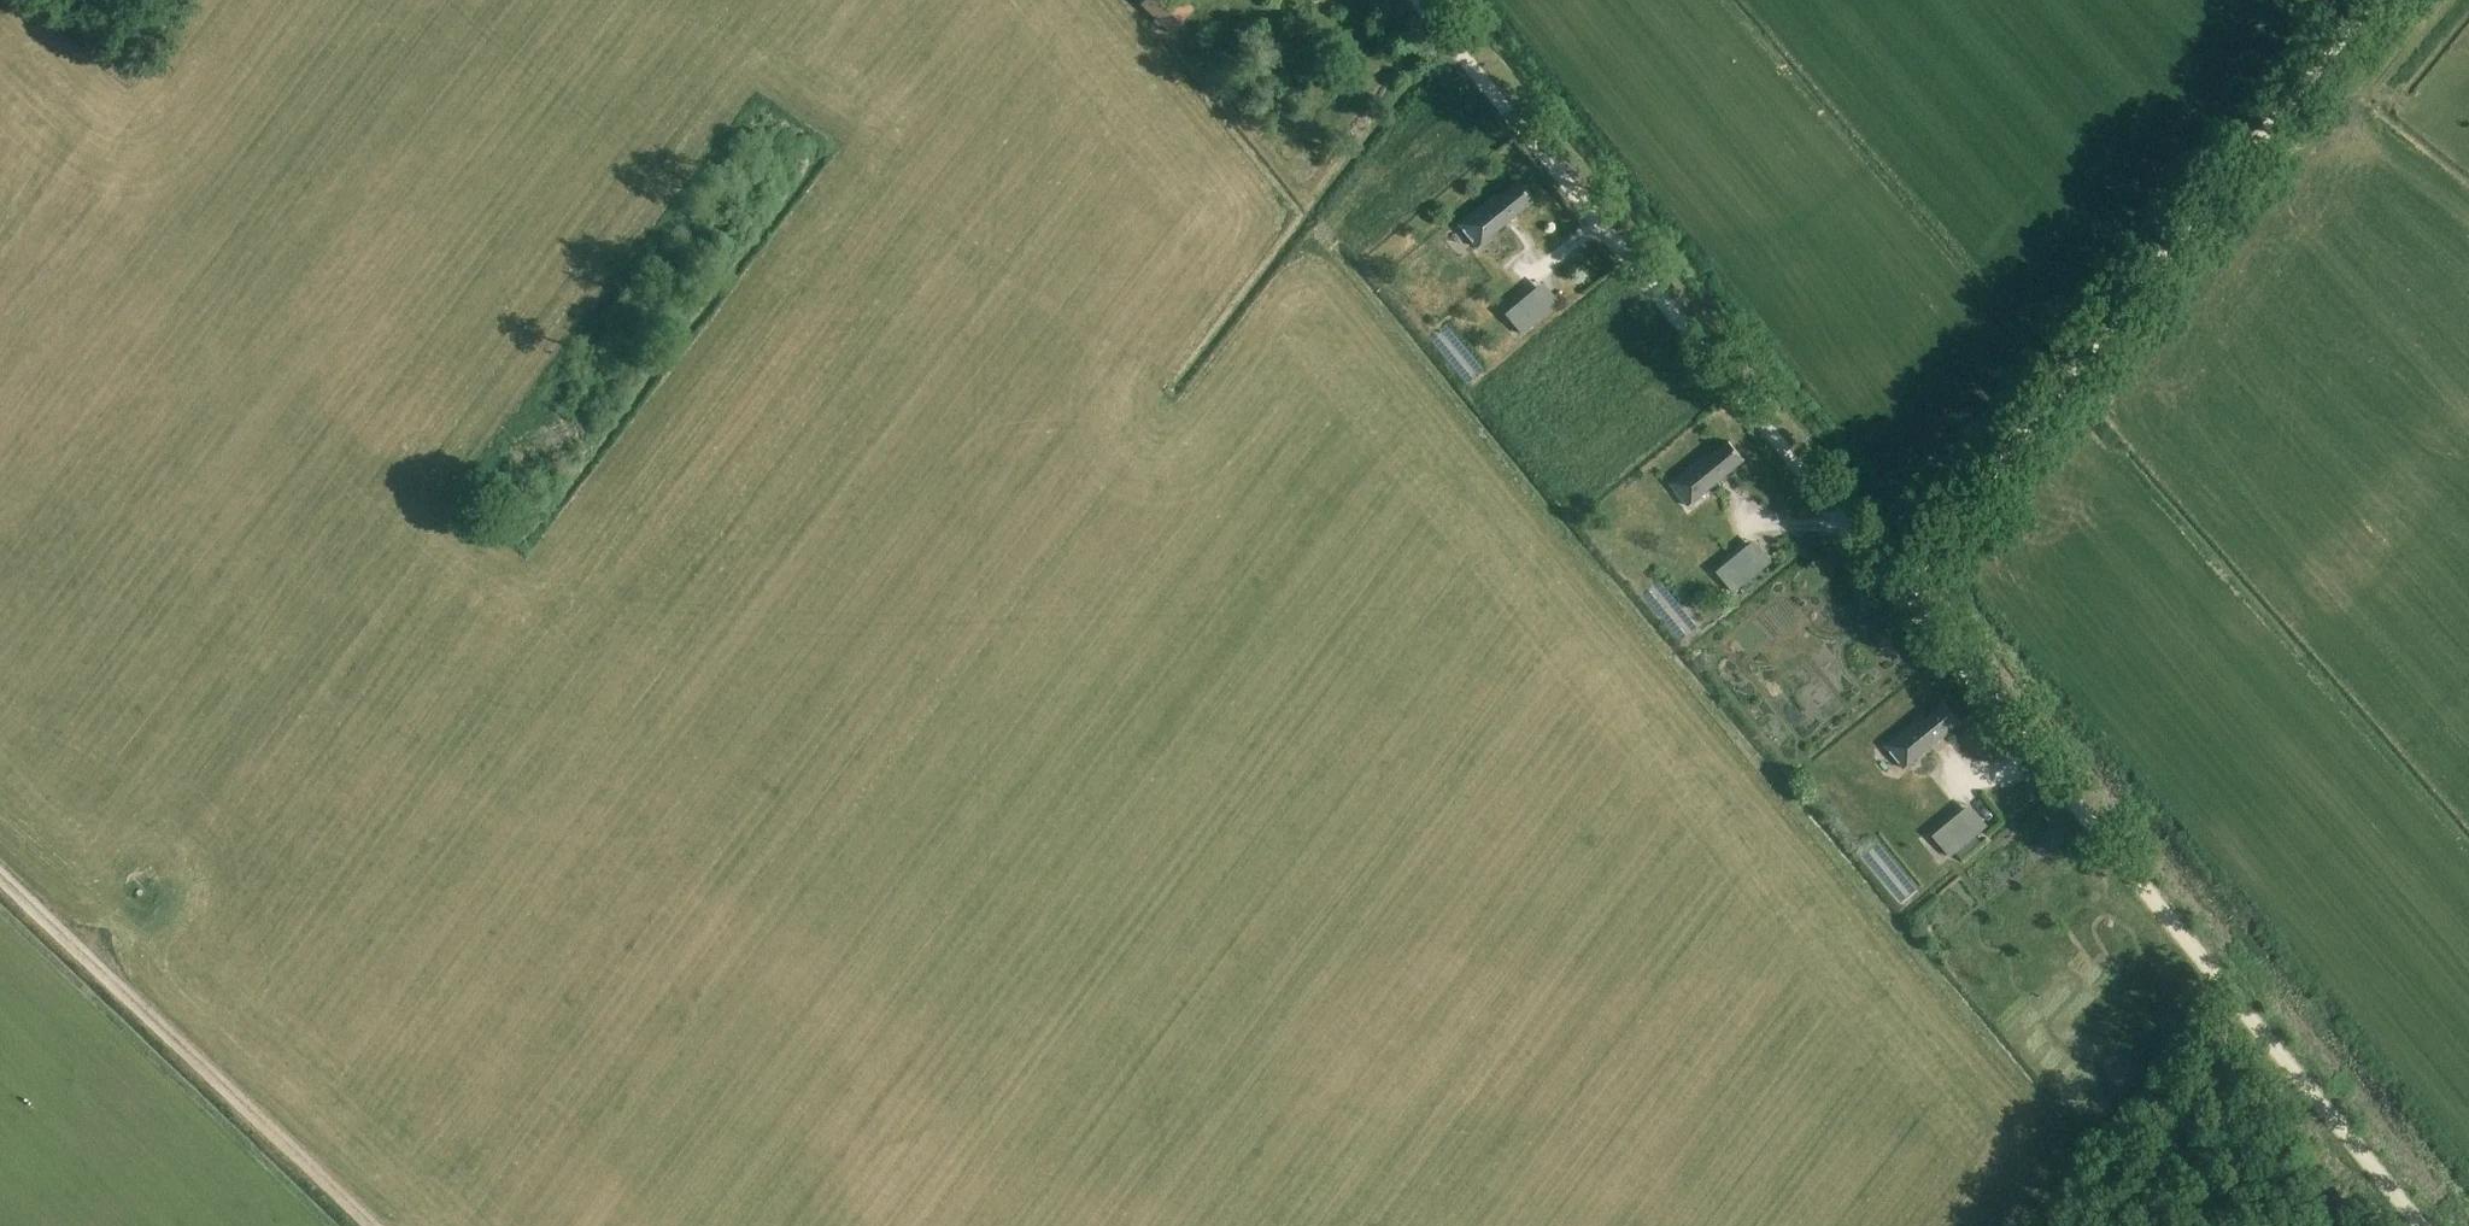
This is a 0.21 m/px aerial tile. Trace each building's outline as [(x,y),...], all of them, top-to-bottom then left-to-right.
[(1171,32),(1192,11),(1181,0),(1147,0),(1143,4),(1171,32)] [(1457,224),(1475,247),(1531,201),(1516,183),(1497,198),(1494,194),(1457,224)] [(1532,326),(1549,311),(1533,292),(1516,306),(1532,326)] [(1708,453),(1670,483),(1689,506),(1745,460),(1730,442),(1711,457),(1708,453)] [(1745,584),(1761,570),(1746,550),(1729,564),(1745,584)] [(1960,723),(1945,704),(1926,719),(1923,716),(1886,746),(1904,769),(1960,723)] [(1961,814),(1944,828),(1960,847),(1977,833),(1961,814)]
